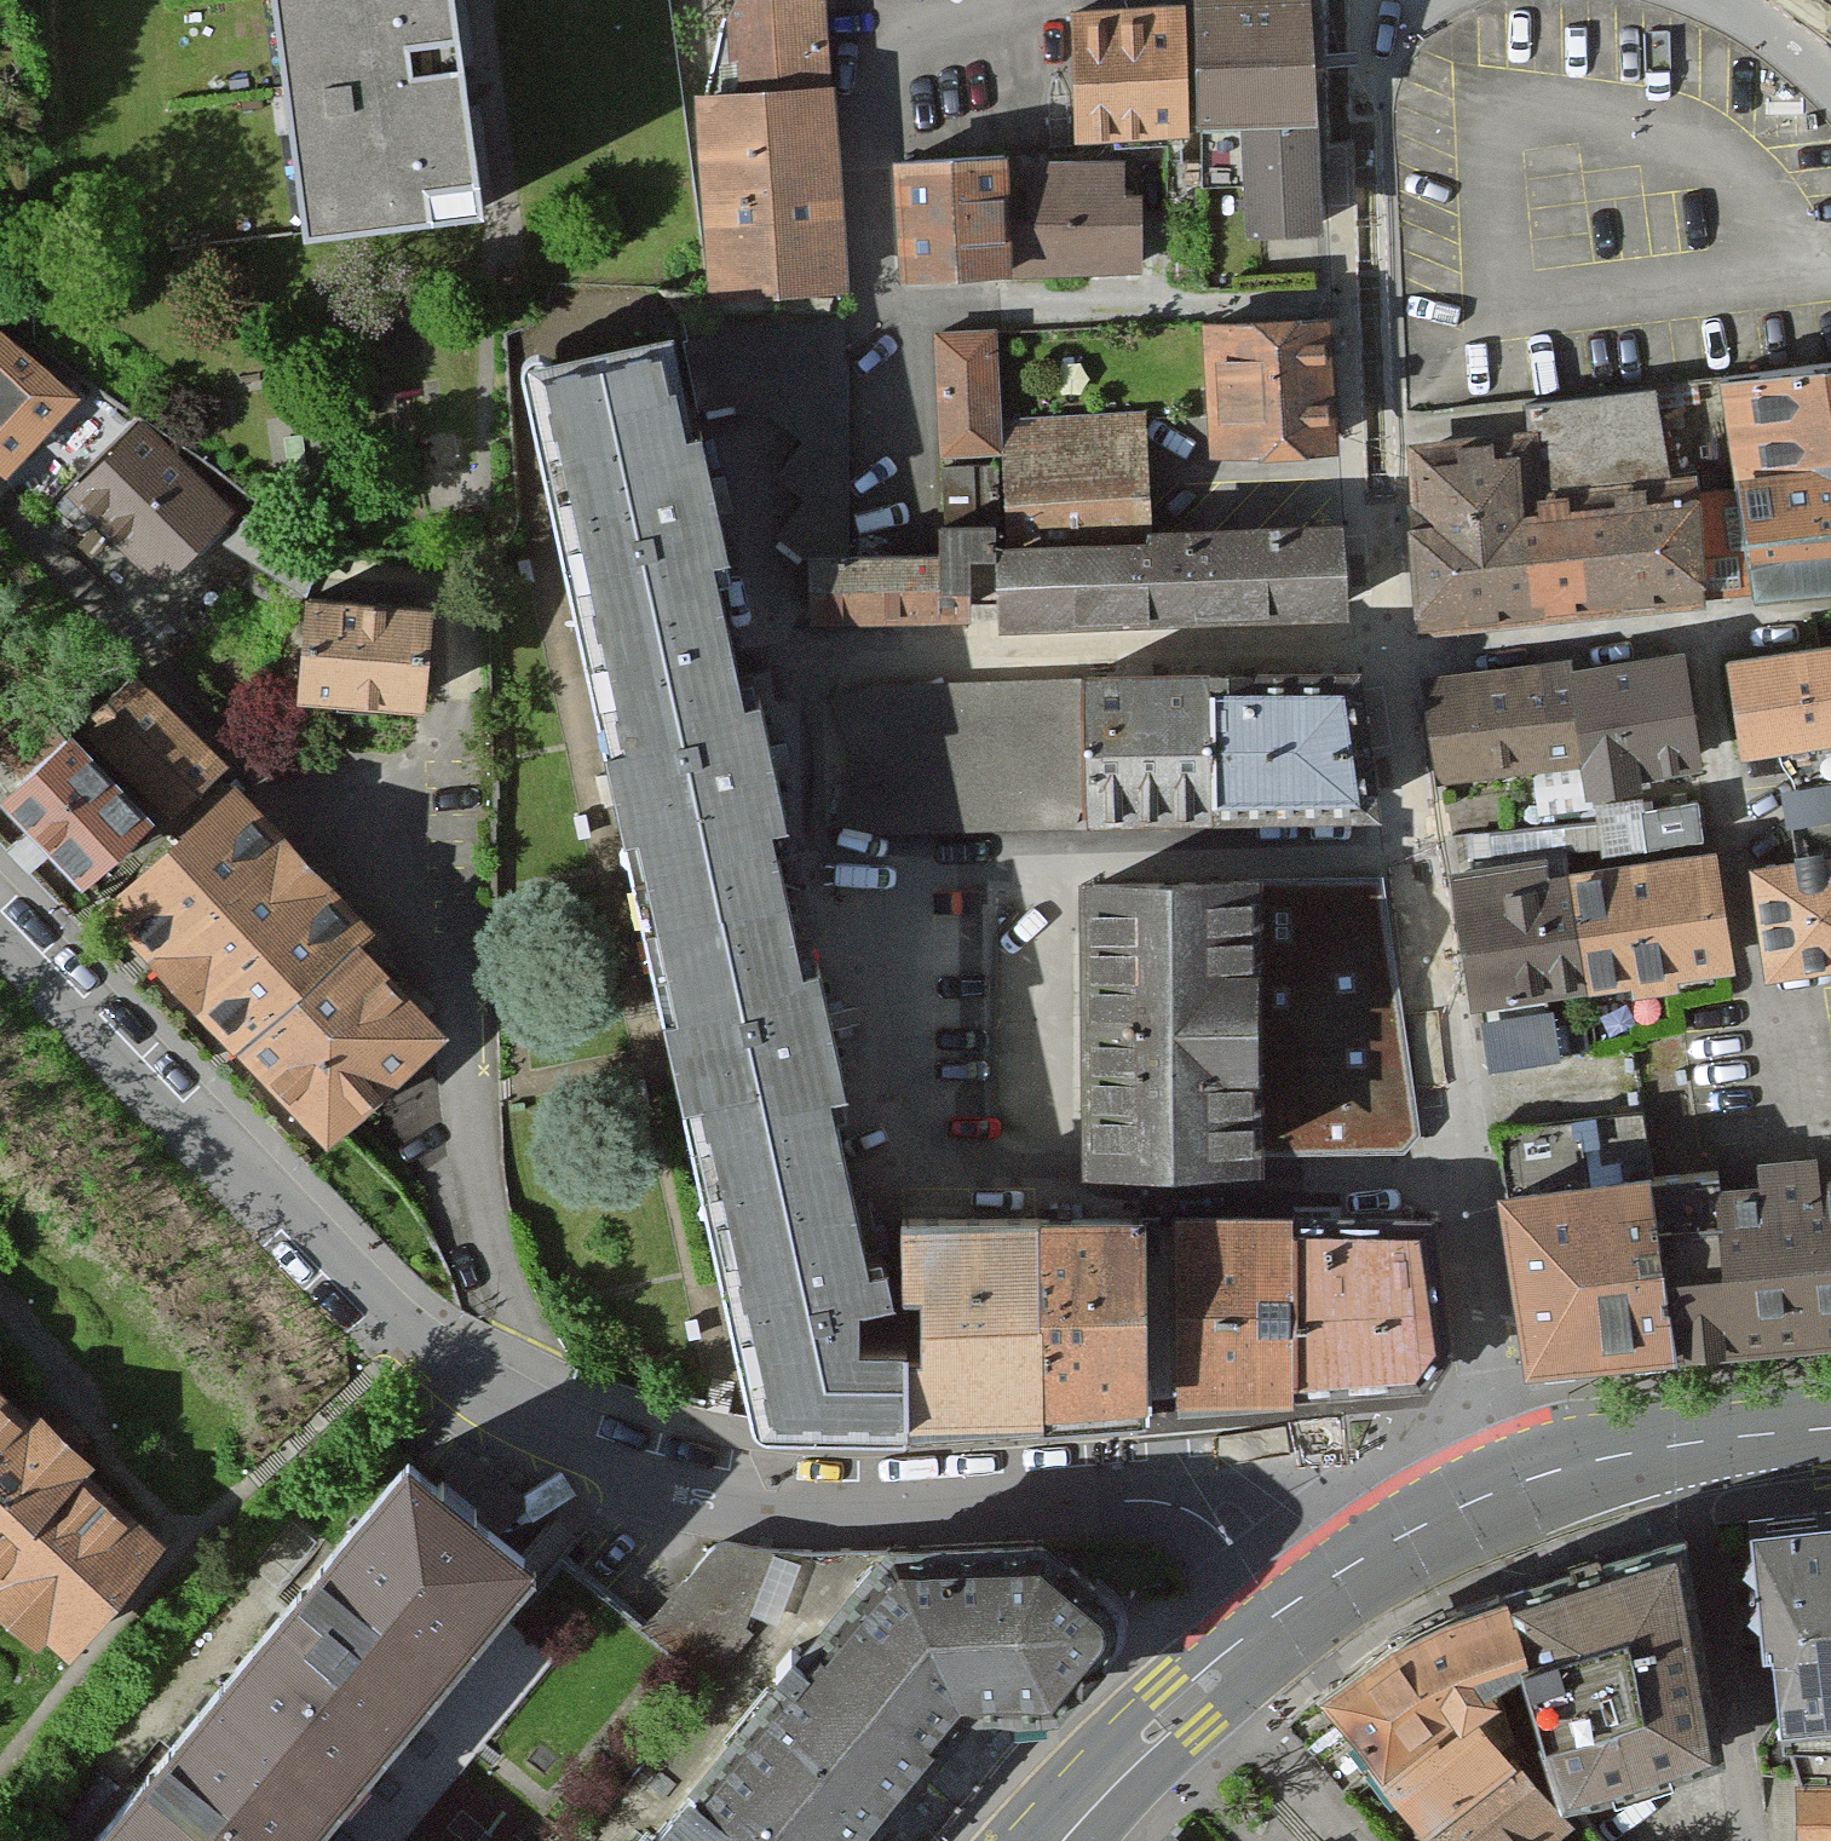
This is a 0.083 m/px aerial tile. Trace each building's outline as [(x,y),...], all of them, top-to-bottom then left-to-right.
[(274,197),(465,170),(441,0),(246,0),(274,197)] [(689,281),(837,281),(838,74),(820,74),(820,0),(709,0),(709,72),(691,72),(689,281)] [(1078,133),(1188,129),(1188,110),(1184,0),(1073,0),(1078,133)] [(1188,110),(1310,106),(1306,0),(1184,0),(1188,110)] [(1310,106),(1188,110),(1188,129),(1190,173),(1243,171),(1245,223),(1314,220),(1310,106)] [(1004,147),(897,148),(898,263),(1005,262),(1005,213),(1004,147)] [(1035,212),(1005,213),(1005,262),(1005,272),(1128,271),(1127,159),(1034,159),(1035,212)] [(1325,303),(1204,309),(1210,428),(1330,422),(1325,303)] [(677,404),(673,381),(661,312),(530,335),(545,419),(583,627),(712,604),(697,520),(719,516),(698,400),(677,404)] [(0,314),(0,455),(9,463),(79,382),(0,314)] [(992,321),(930,321),(930,455),(991,455),(992,321)] [(1724,357),(1735,449),(1830,438),(1830,345),(1724,357)] [(1526,425),(1411,435),(1426,619),(1721,595),(1712,481),(1664,484),(1656,382),(1523,393),(1526,425)] [(224,500),(144,422),(67,500),(147,578),(224,500)] [(1735,449),(1752,586),(1830,576),(1830,438),(1735,449)] [(1336,459),(1154,460),(1154,520),(995,521),(995,619),(1337,617),(1336,459)] [(995,619),(995,521),(995,505),(930,506),(930,544),(806,544),(806,620),(995,619)] [(290,685),(406,696),(417,584),(301,573),(290,685)] [(712,604),(583,627),(601,725),(589,727),(605,817),(628,813),(645,905),(777,881),(761,796),(778,793),(756,674),(726,679),(712,604)] [(1727,636),(1737,753),(1830,745),(1830,627),(1727,636)] [(1684,645),(1571,653),(1580,766),(1692,757),(1684,645)] [(1340,653),(1197,656),(1199,795),(1343,793),(1340,653)] [(1580,766),(1571,653),(1429,664),(1438,777),(1580,766)] [(1068,658),(1068,681),(1071,798),(1199,795),(1197,656),(1068,658)] [(216,745),(127,658),(5,782),(93,869),(216,745)] [(833,685),(834,741),(836,829),(1071,824),(1071,798),(1068,681),(897,684),(833,685)] [(353,886),(228,766),(91,908),(322,1130),(432,1016),(326,914),(353,886)] [(1748,845),(1765,970),(1830,961),(1830,834),(1748,845)] [(1713,841),(1569,856),(1586,1021),(1671,1012),(1666,971),(1726,965),(1713,841)] [(1253,842),(1069,843),(1070,928),(1070,950),(1071,998),(1254,997),(1253,877),(1253,842)] [(1586,1021),(1569,856),(1461,867),(1481,1063),(1589,1052),(1586,1021)] [(1396,875),(1253,877),(1254,997),(1254,1021),(1398,1020),(1396,875)] [(777,881),(645,905),(663,1007),(648,1010),(665,1102),(692,1097),(707,1178),(831,1156),(816,1072),(833,1068),(810,942),(789,946),(777,881)] [(1254,997),(1071,998),(1072,1139),(1204,1137),(1255,1137),(1254,1021),(1254,997)] [(1254,1021),(1255,1137),(1399,1136),(1398,1020),(1254,1021)] [(1649,1180),(1663,1337),(1830,1323),(1830,1160),(1814,1162),(1812,1136),(1755,1141),(1757,1171),(1649,1180)] [(1647,1149),(1498,1162),(1515,1350),(1663,1337),(1649,1180),(1647,1149)] [(707,1178),(734,1330),(751,1420),(904,1392),(902,1337),(843,1344),(834,1291),(877,1283),(871,1250),(849,1254),(831,1156),(707,1178)] [(1137,1179),(1018,1183),(1026,1397),(1144,1393),(1137,1179)] [(904,1392),(904,1401),(1026,1397),(1018,1183),(900,1187),(904,1281),(924,1280),(926,1336),(902,1337),(904,1392)] [(1279,1191),(1167,1194),(1172,1381),(1283,1378),(1283,1365),(1279,1206),(1279,1191)] [(1413,1203),(1279,1206),(1283,1365),(1417,1362),(1413,1203)] [(0,1389),(0,1591),(56,1636),(155,1514),(0,1389)] [(193,1687),(310,1782),(277,1822),(301,1840),(436,1840),(621,1615),(541,1550),(487,1616),(459,1593),(498,1545),(478,1529),(510,1490),(445,1437),(413,1475),(386,1452),(193,1687)] [(1755,1515),(1772,1768),(1795,1772),(1830,1773),(1830,1505),(1755,1515)] [(1664,1507),(1503,1557),(1518,1607),(1562,1747),(1723,1696),(1664,1507)] [(436,1840),(565,1840),(582,1820),(743,1624),(728,1612),(757,1577),(694,1526),(621,1615),(436,1840)] [(1037,1709),(1075,1663),(1123,1612),(1033,1528),(888,1535),(841,1589),(805,1633),(977,1773),(1037,1709)] [(757,1577),(728,1612),(743,1624),(582,1820),(607,1840),(635,1840),(689,1774),(719,1738),(805,1633),(841,1589),(785,1543),(757,1577)] [(1471,1633),(1485,1620),(1518,1607),(1503,1557),(1353,1621),(1267,1699),(1324,1762),(1361,1728),(1411,1784),(1486,1716),(1443,1669),(1469,1645),(1476,1639),(1471,1633)] [(805,1633),(719,1738),(689,1774),(771,1840),(922,1840),(977,1773),(805,1633)] [(277,1822),(310,1782),(193,1687),(67,1840),(301,1840),(277,1822)] [(1411,1784),(1392,1801),(1428,1840),(1558,1840),(1529,1809),(1552,1788),(1486,1716),(1411,1784)] [(1795,1772),(1793,1840),(1830,1840),(1830,1773),(1795,1772)] [(689,1774),(635,1840),(771,1840),(689,1774)]
